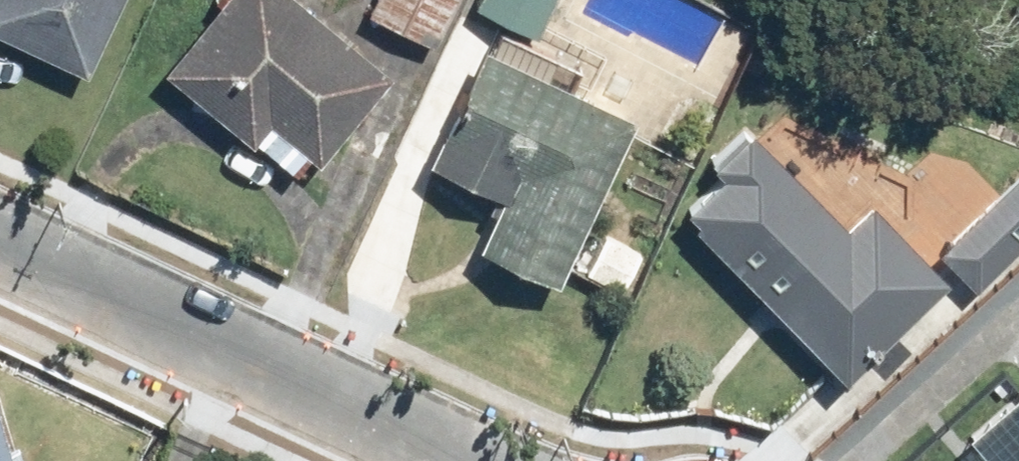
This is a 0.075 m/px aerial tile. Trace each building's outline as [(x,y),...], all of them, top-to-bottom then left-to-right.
[(90,73),(125,0),(0,0),(0,30),(90,73)] [(298,171),(313,153),(323,161),(400,68),(319,0),(226,0),(172,65),(298,171)] [(364,13),(436,47),(459,0),(371,0),(364,13)] [(543,35),(563,0),(483,0),(543,35)] [(576,74),(583,58),(506,25),(500,41),(494,39),(444,157),(509,186),(486,241),(565,275),(640,101),(576,74)] [(855,225),(755,116),(711,156),(725,172),(690,205),(845,373),(954,274),(885,199),(855,225)] [(947,246),(983,283),(1018,248),(1018,176),(947,246)] [(648,249),(605,230),(587,269),(630,288),(648,249)] [(0,390),(0,460),(20,460),(0,390)]
